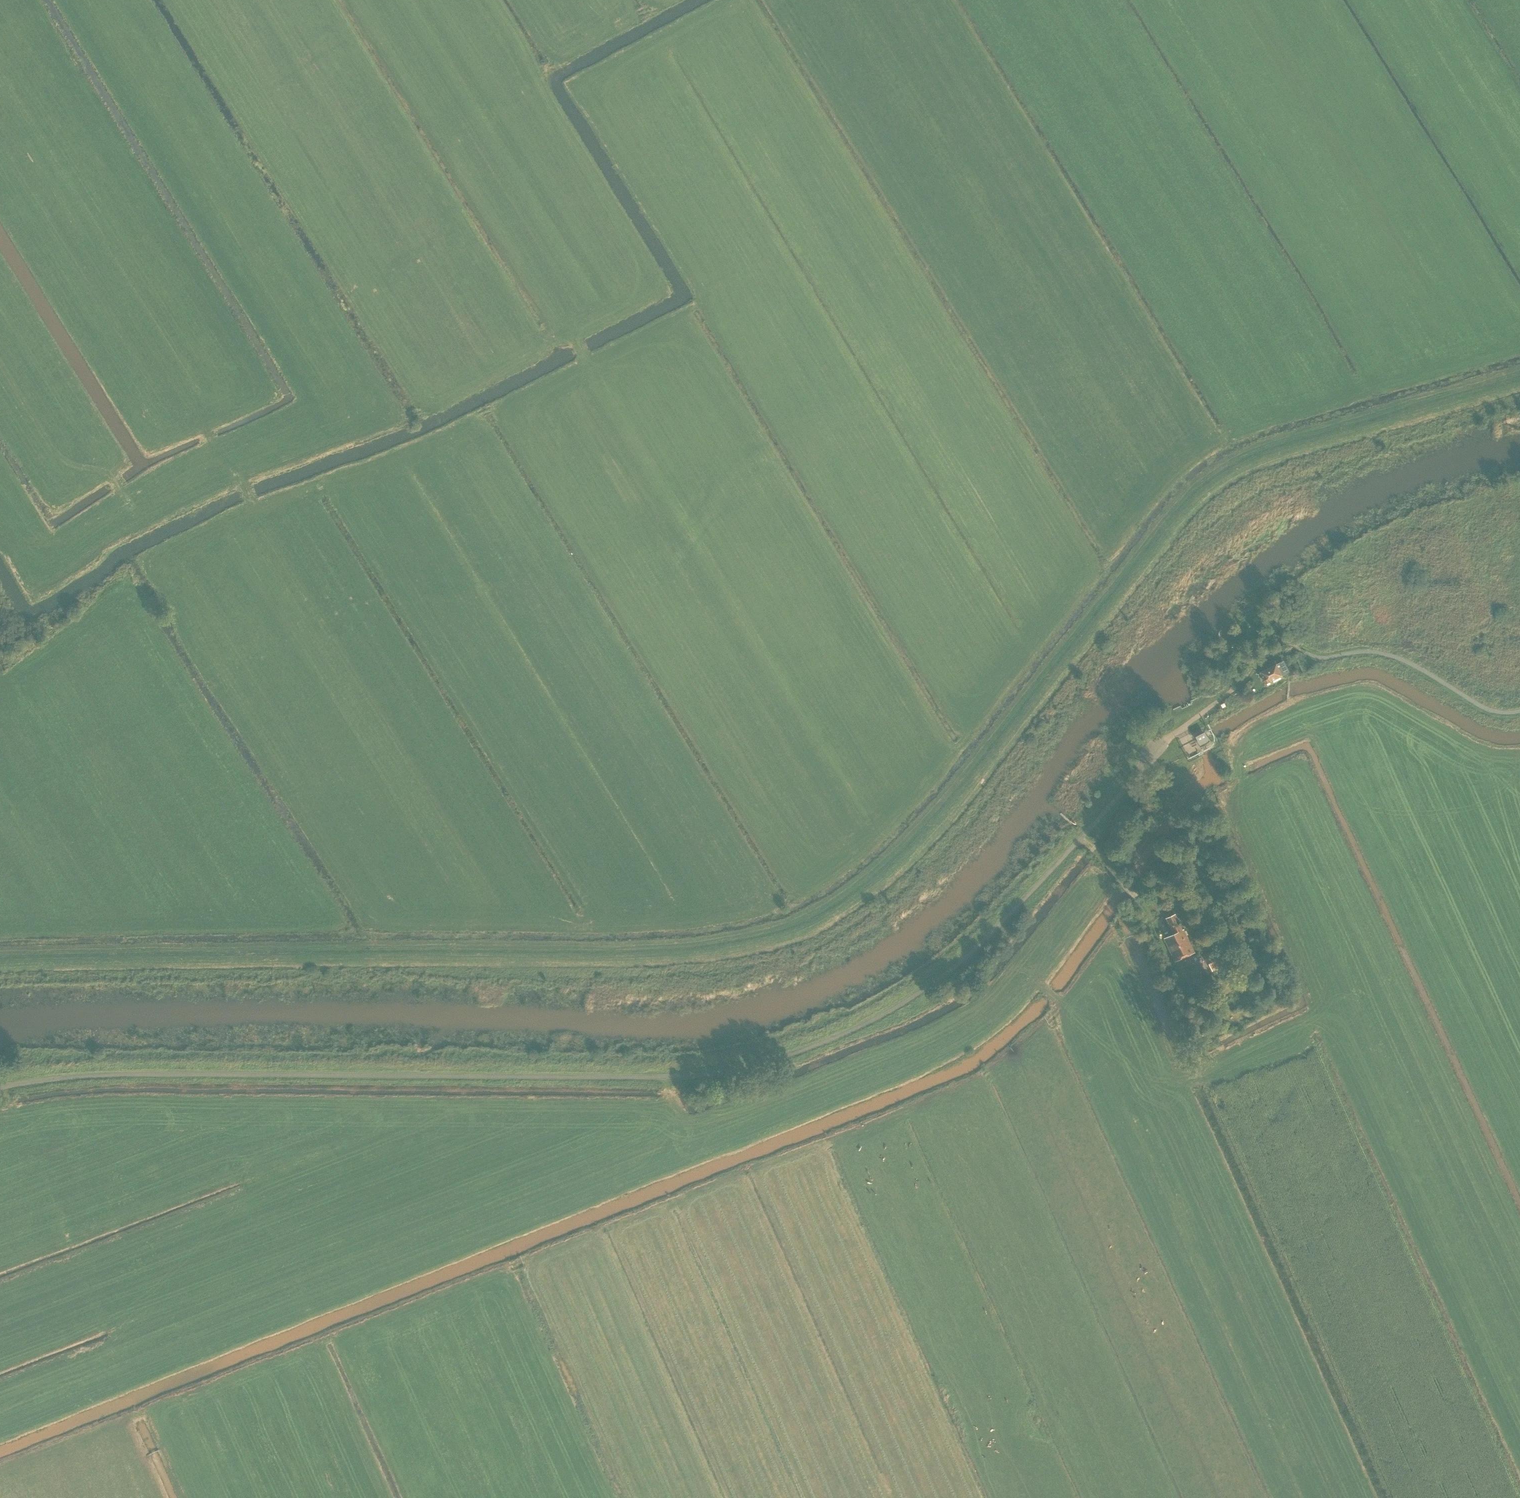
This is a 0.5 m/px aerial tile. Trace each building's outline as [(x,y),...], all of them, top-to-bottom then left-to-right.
[(1281,676),(1276,664),(1260,672),(1266,684),(1281,676)] [(1197,737),(1201,745),(1208,741),(1204,733),(1197,737)] [(1183,930),(1175,914),(1166,918),(1173,934),(1164,938),(1175,961),(1194,952),(1184,929),(1183,930)] [(1205,956),(1212,972),(1219,969),(1220,971),(1224,969),(1221,965),(1226,962),(1222,954),(1217,956),(1215,951),(1205,956)]
